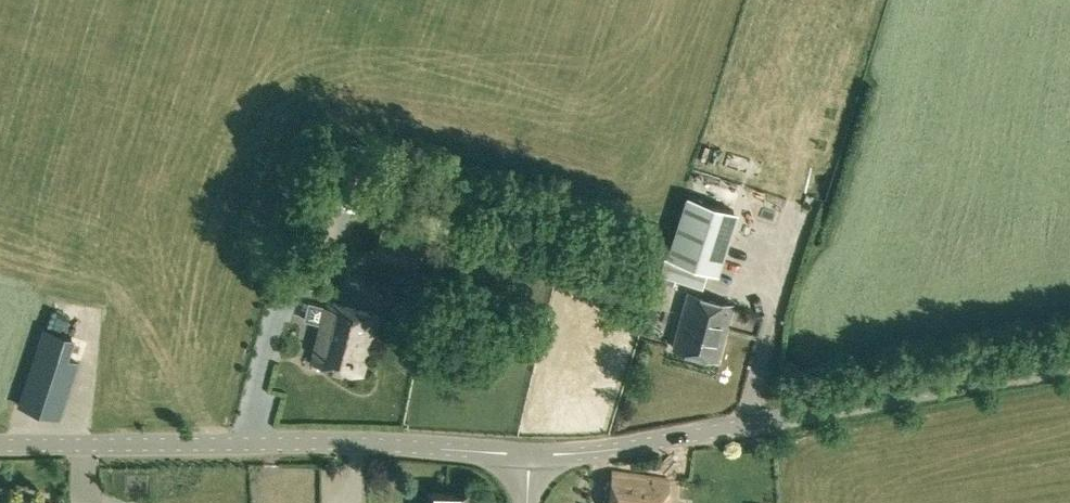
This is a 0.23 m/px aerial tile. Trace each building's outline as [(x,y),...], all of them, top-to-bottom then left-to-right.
[(686,194),(666,257),(707,270),(716,273),(736,210),(686,194)] [(290,276),(282,273),(280,279),(288,282),(290,276)] [(659,280),(674,284),(676,278),(661,273),(659,280)] [(718,358),(732,304),(687,292),(672,346),(718,358)] [(310,361),(362,375),(379,315),(327,301),(326,305),(308,301),(304,320),(321,324),(310,361)] [(36,348),(18,404),(59,418),(78,362),(36,348)] [(669,482),(655,480),(655,478),(614,474),(611,502),(666,502),(669,482)] [(426,502),(446,502),(446,494),(426,493),(426,502)] [(469,495),(446,494),(446,502),(469,502),(469,495)]
